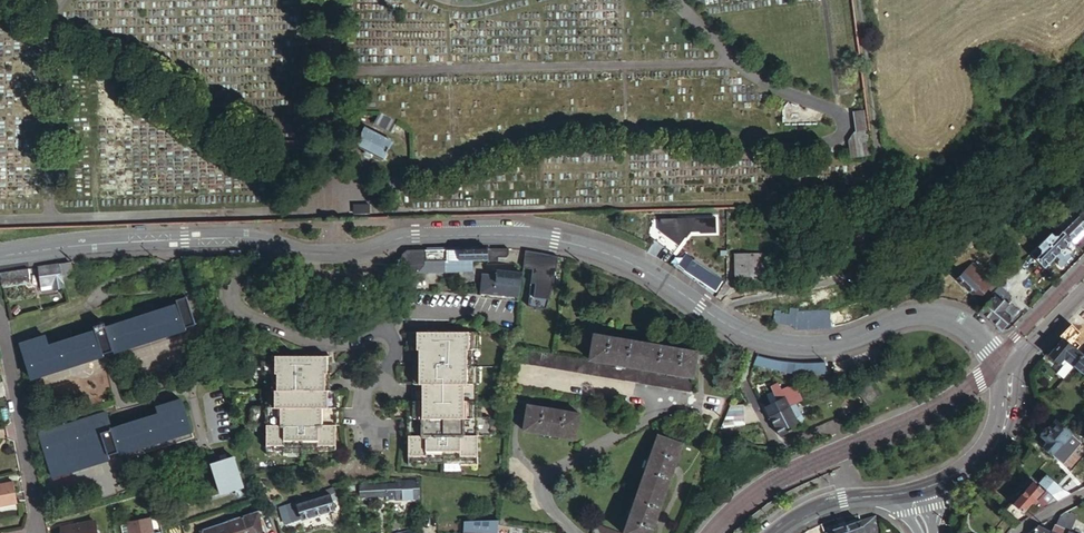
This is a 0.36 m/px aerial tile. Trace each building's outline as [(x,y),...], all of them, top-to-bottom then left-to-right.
[(391,133),(397,121),(380,112),(373,124),(391,133)] [(874,156),(869,117),(857,119),(860,140),(848,142),(850,159),(874,156)] [(383,159),(391,143),(365,129),(356,145),(366,151),(373,154),(383,159)] [(370,214),(369,205),(355,205),(355,215),(370,214)] [(1058,224),(1074,239),(1083,229),(1083,211),(1083,212),(1077,205),(1058,224)] [(775,217),(774,209),(760,210),(760,218),(775,217)] [(651,220),(649,237),(674,255),(690,233),(701,233),(701,235),(717,234),(717,218),(651,220)] [(870,231),(870,220),(848,220),(848,231),(870,231)] [(1058,224),(1046,238),(1060,252),(1066,247),(1074,239),(1058,224)] [(1074,239),(1076,242),(1083,234),(1083,229),(1074,239)] [(979,234),(974,240),(981,247),(986,242),(979,234)] [(1039,261),(1045,268),(1060,252),(1046,238),(1043,240),(1031,253),(1039,261)] [(1066,247),(1060,252),(1065,257),(1071,251),(1066,247)] [(472,262),(487,262),(488,249),(457,250),(424,251),(425,263),(444,262),(472,262)] [(509,255),(509,249),(488,249),(487,262),(498,261),(498,258),(506,259),(509,255)] [(426,273),(425,263),(424,251),(410,251),(408,251),(406,251),(404,252),(401,255),(400,260),(400,261),(399,263),(407,266),(409,268),(411,269),(416,273),(426,273)] [(1075,255),(1071,251),(1065,257),(1069,261),(1075,255)] [(1039,261),(1031,253),(1012,273),(1020,280),(1039,261)] [(717,294),(724,284),(693,263),(694,261),(687,256),(680,267),(687,272),(686,273),(717,294)] [(762,275),(762,256),(735,257),(735,276),(762,275)] [(1010,256),(991,275),(996,280),(997,281),(1016,262),(1010,256)] [(555,279),(558,262),(526,257),(523,274),(555,279)] [(1069,261),(1065,257),(1060,262),(1064,266),(1069,261)] [(972,261),(955,278),(977,299),(996,280),(991,275),(988,272),(986,274),(972,261)] [(444,262),(425,263),(426,273),(445,272),(444,262)] [(472,262),(444,262),(445,272),(473,272),(472,262)] [(74,276),(70,264),(59,265),(63,278),(74,276)] [(65,287),(63,278),(59,265),(37,269),(40,287),(52,285),(53,289),(65,287)] [(28,270),(0,273),(0,280),(2,288),(30,284),(28,270)] [(518,270),(513,270),(513,273),(507,273),(497,271),(497,277),(486,276),(485,279),(482,279),(481,293),(518,297),(520,274),(518,273),(518,270)] [(410,283),(415,275),(410,272),(405,280),(410,283)] [(978,310),(980,311),(997,294),(1000,297),(1006,291),(1007,293),(1020,280),(1012,273),(1006,279),(976,309),(978,310)] [(987,316),(1001,329),(1019,311),(1011,302),(1009,304),(1007,301),(1012,297),(1007,293),(1006,291),(1000,297),(997,294),(980,311),(982,313),(987,316)] [(195,325),(186,298),(176,301),(178,306),(154,314),(151,306),(128,314),(130,321),(106,329),(104,324),(93,328),(94,332),(71,340),(69,332),(45,340),(45,338),(20,346),(32,379),(101,357),(104,366),(115,361),(113,353),(186,330),(185,328),(195,325)] [(809,329),(810,329),(833,327),(831,307),(799,310),(796,327),(805,328),(809,329)] [(775,322),(796,327),(799,310),(776,309),(774,316),(762,314),(760,321),(764,322),(771,324),(775,322)] [(477,350),(477,333),(450,333),(447,330),(446,333),(438,333),(435,330),(433,333),(429,333),(427,330),(425,333),(406,333),(406,350),(412,350),(413,367),(412,367),(412,403),(401,403),(401,438),(407,438),(407,467),(425,466),(425,463),(459,464),(459,466),(477,466),(477,437),(492,437),(492,419),(479,419),(479,402),(476,402),(475,384),(478,384),(477,367),(471,367),(471,350),(477,350)] [(555,354),(520,348),(517,363),(690,392),(697,353),(594,335),(589,360),(555,354)] [(1057,346),(1050,354),(1060,363),(1065,357),(1074,365),(1083,353),(1083,351),(1078,347),(1079,345),(1075,341),(1072,345),(1064,337),(1057,346)] [(1053,344),(1047,352),(1050,354),(1057,346),(1053,344)] [(1074,365),(1083,373),(1083,353),(1074,365)] [(337,374),(337,357),(315,356),(313,354),(310,356),(306,356),(303,354),(301,357),(292,357),(289,354),(287,357),(264,356),(264,373),(266,373),(266,391),(262,391),(262,408),(250,408),(250,426),(265,426),(265,455),(282,455),(282,451),(318,451),(318,455),(335,455),(335,426),(335,408),(341,408),(341,391),(329,390),(329,374),(337,374)] [(759,355),(756,363),(768,366),(780,368),(794,372),(812,372),(833,373),(834,363),(822,362),(805,362),(791,361),(773,358),(759,355)] [(767,409),(772,418),(792,408),(797,406),(802,403),(798,391),(796,385),(783,391),(779,384),(770,389),(773,394),(778,403),(773,406),(767,409)] [(810,388),(798,391),(802,403),(803,407),(815,403),(812,394),(810,388)] [(828,389),(812,394),(815,403),(832,396),(828,389)] [(778,403),(773,394),(768,397),(773,406),(778,403)] [(193,440),(180,401),(157,409),(159,415),(110,431),(105,414),(39,435),(53,478),(109,460),(112,470),(121,467),(121,462),(193,440)] [(575,439),(578,415),(527,406),(523,431),(575,439)] [(797,406),(792,408),(802,427),(803,426),(804,429),(808,427),(797,406)] [(747,422),(746,409),(733,408),(726,425),(727,427),(728,428),(747,422)] [(792,408),(772,418),(781,436),(781,437),(802,427),(792,408)] [(1055,418),(1042,434),(1049,440),(1044,446),(1054,454),(1065,441),(1067,442),(1075,433),(1055,418)] [(748,428),(747,422),(728,428),(728,429),(731,431),(748,428)] [(682,445),(658,437),(623,532),(650,532),(682,445)] [(241,486),(232,460),(212,466),(221,493),(241,486)] [(1047,475),(1038,484),(1044,489),(1050,495),(1062,489),(1047,475)] [(1038,484),(1033,480),(1014,502),(1024,511),(1036,498),(1044,489),(1038,484)] [(418,499),(418,481),(394,482),(394,484),(359,486),(359,489),(356,489),(357,495),(359,495),(359,497),(385,496),(394,495),(395,500),(403,500),(397,512),(404,515),(410,499),(418,499)] [(13,483),(0,485),(0,507),(17,504),(13,483)] [(353,494),(353,485),(339,486),(340,495),(353,494)] [(1044,489),(1036,498),(1045,507),(1053,503),(1057,501),(1050,495),(1044,489)] [(333,490),(329,492),(330,495),(318,499),(314,500),(297,505),(295,502),(287,504),(293,522),(300,519),(301,520),(335,510),(331,498),(335,497),(333,490)] [(313,496),(295,502),(297,505),(314,500),(313,496)] [(258,511),(241,517),(246,532),(262,532),(258,511)] [(1074,521),(1060,512),(1055,523),(1069,530),(1074,521)] [(952,514),(948,521),(954,523),(958,516),(952,514)] [(875,515),(860,520),(865,532),(882,532),(882,529),(875,515)] [(241,517),(228,522),(231,532),(246,532),(241,517)] [(150,519),(127,524),(129,532),(153,532),(150,519)] [(860,520),(825,532),(865,532),(860,520)] [(462,532),(479,532),(480,521),(464,521),(462,532)] [(480,521),(479,532),(497,532),(497,530),(498,526),(498,521),(496,521),(480,521)] [(94,522),(61,528),(62,532),(96,532),(94,522)] [(227,522),(213,526),(213,527),(215,532),(231,532),(227,522)] [(1055,523),(1051,532),(1043,528),(1044,526),(1038,524),(1032,527),(1026,532),(1067,532),(1069,530),(1055,523)] [(595,524),(592,532),(621,532),(595,524)]
